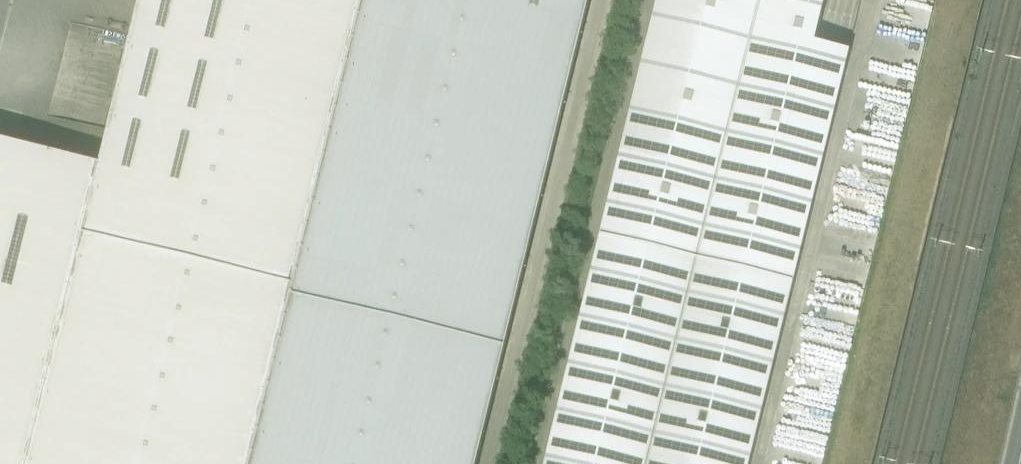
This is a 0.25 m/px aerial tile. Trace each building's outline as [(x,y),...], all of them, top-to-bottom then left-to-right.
[(354,0),(134,0),(94,173),(0,151),(0,463),(241,463),(354,0)] [(241,463),(476,463),(589,0),(354,0),(241,463)] [(554,463),(757,463),(853,51),(819,43),(829,0),(663,0),(554,463)]
